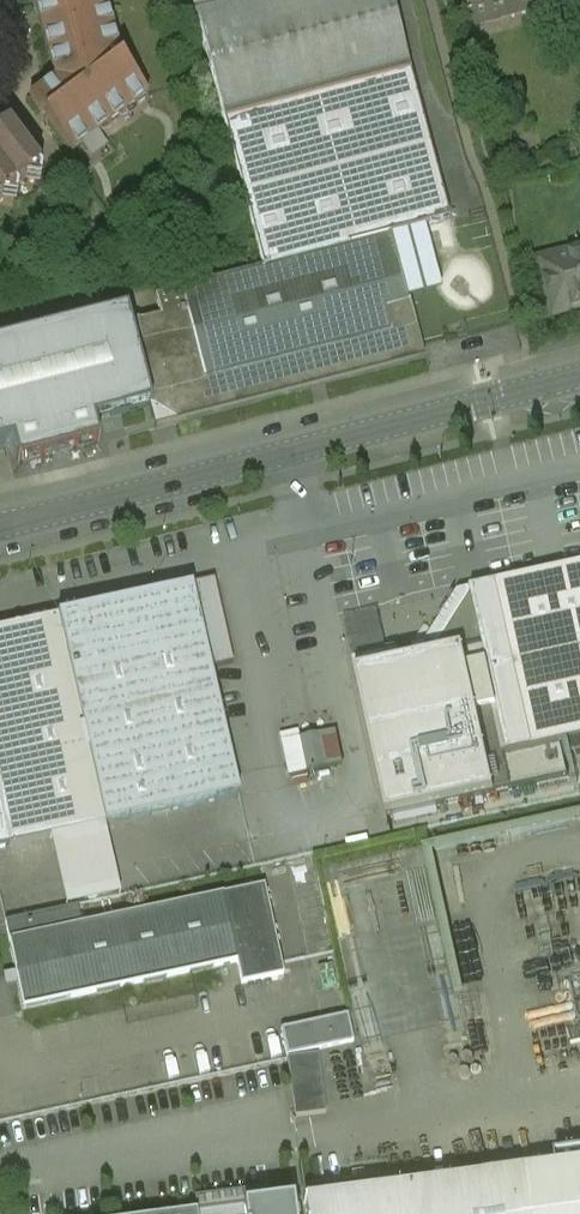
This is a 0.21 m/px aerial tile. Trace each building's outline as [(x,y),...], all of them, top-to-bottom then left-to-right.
[(55,80),(30,98),(40,112),(43,110),(48,117),(46,119),(72,153),(148,95),(122,60),(119,62),(113,42),(117,41),(111,18),(107,19),(104,9),(108,8),(106,0),(34,0),(55,80)] [(195,15),(253,0),(191,0),(195,15)] [(195,15),(224,123),(410,74),(390,0),(253,0),(195,15)] [(471,27),(495,21),(493,14),(539,2),(538,0),(464,0),(471,27)] [(410,74),(224,123),(263,270),(390,237),(449,222),(410,74)] [(2,199),(3,192),(10,187),(15,193),(14,199),(17,199),(18,192),(15,189),(25,182),(27,174),(34,169),(39,175),(38,181),(40,181),(41,174),(8,130),(0,135),(0,201),(2,199)] [(263,270),(155,299),(161,319),(137,324),(144,346),(132,350),(148,409),(154,430),(424,360),(390,237),(263,270)] [(537,264),(552,320),(579,312),(579,253),(537,264)] [(132,350),(123,315),(0,347),(0,448),(12,445),(18,466),(99,445),(93,423),(148,409),(132,350)] [(519,579),(472,592),(452,625),(431,658),(407,667),(361,677),(390,825),(579,782),(579,566),(519,579)] [(213,581),(190,586),(208,668),(231,662),(213,581)] [(190,586),(58,616),(105,824),(237,795),(208,668),(190,586)] [(0,629),(0,806),(9,846),(105,824),(58,616),(0,629)] [(336,736),(322,739),(328,768),(342,765),(336,736)] [(322,739),(298,744),(304,772),(328,768),(322,739)] [(298,744),(284,747),(290,776),(296,774),(304,772),(298,744)] [(304,772),(296,774),(298,786),(307,784),(304,772)] [(9,846),(0,806),(0,848),(9,846)] [(265,886),(223,895),(238,963),(214,968),(218,990),(284,975),(265,886)] [(82,926),(9,942),(23,1010),(214,968),(238,963),(223,895),(82,926)] [(78,908),(5,924),(9,942),(82,926),(78,908)] [(291,1055),(359,1041),(353,1014),(285,1028),(291,1055)] [(319,1056),(287,1060),(294,1116),(326,1112),(319,1056)] [(304,1185),(308,1213),(579,1213),(579,1149),(552,1153),(553,1165),(428,1181),(426,1169),(304,1185)] [(293,1201),(243,1208),(204,1213),(201,1213),(294,1213),(293,1201)]
